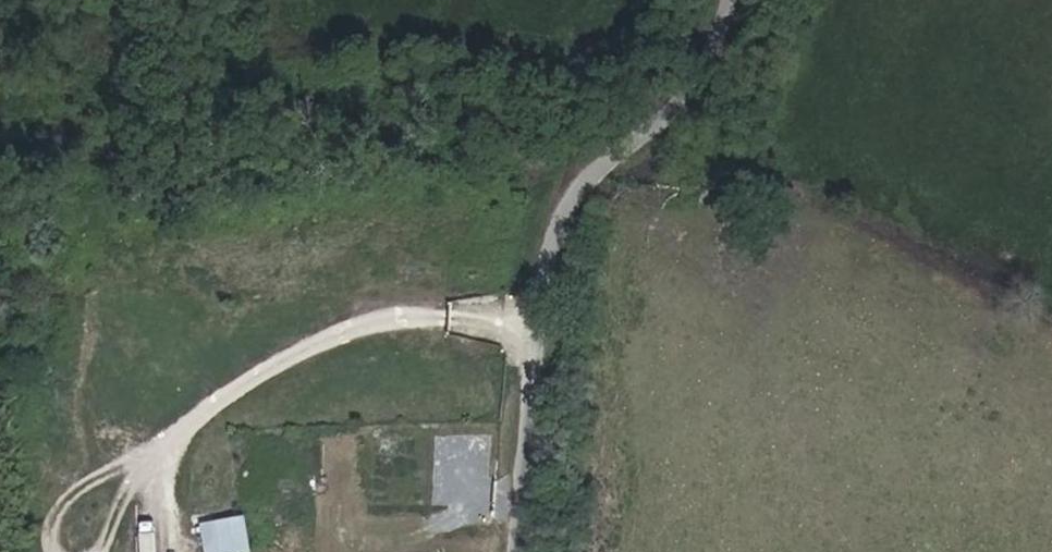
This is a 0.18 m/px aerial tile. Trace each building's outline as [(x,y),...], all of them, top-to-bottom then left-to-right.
[(250,517),(209,525),(214,551),(250,551),(256,551),(250,517)]
